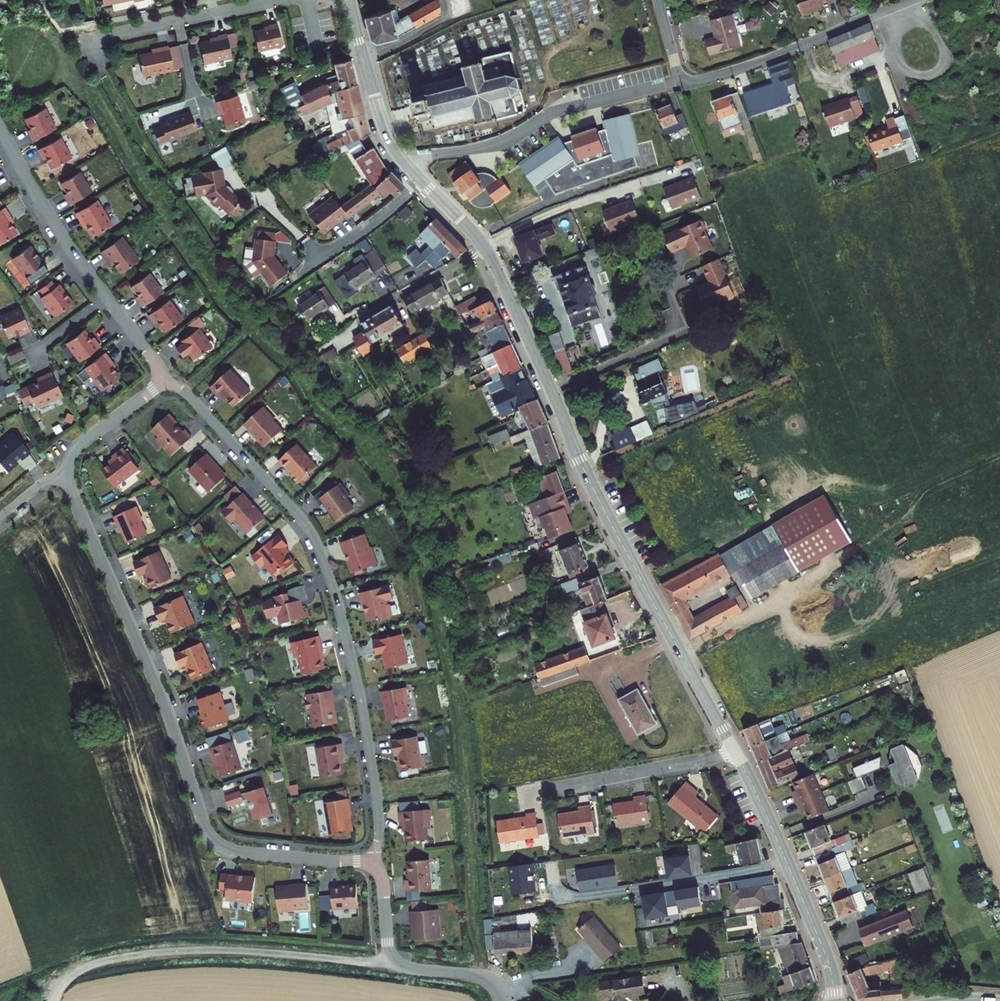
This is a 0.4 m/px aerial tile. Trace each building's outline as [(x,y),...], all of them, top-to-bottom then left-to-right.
[(431,0),(405,15),(406,17),(412,28),(440,12),(437,0),(431,0)] [(802,13),(814,10),(813,7),(824,4),(823,1),(826,0),(798,0),(802,13)] [(390,8),(366,15),(372,38),(376,41),(397,35),(408,29),(402,18),(402,17),(400,18),(400,19),(394,22),(390,8)] [(734,13),(713,18),(717,36),(708,38),(711,53),(742,45),(734,13)] [(406,17),(402,18),(408,29),(412,28),(406,17)] [(883,50),(872,22),(832,38),(843,66),(883,50)] [(261,33),(245,38),(250,57),(275,51),(269,29),(261,31),(261,33)] [(229,36),(218,38),(221,52),(232,50),(229,36)] [(211,42),(192,46),(196,67),(223,62),(221,52),(218,38),(210,39),(211,42)] [(144,56),(131,59),(136,80),(166,73),(161,50),(153,51),(153,54),(144,56)] [(358,81),(351,56),(334,60),(337,71),(327,74),(328,79),(319,82),(301,92),(299,90),(271,106),(275,113),(273,114),(275,117),(290,108),(323,90),(358,81)] [(410,105),(414,125),(413,125),(414,128),(417,127),(417,126),(426,124),(426,125),(428,125),(429,129),(427,129),(428,132),(431,131),(431,130),(440,128),(440,130),(443,129),(443,127),(451,126),(451,127),(453,127),(453,125),(461,124),(461,125),(463,125),(462,123),(471,121),(471,123),(473,123),(474,127),(472,127),(473,129),(475,128),(474,127),(486,124),(487,126),(489,125),(489,123),(500,121),(500,123),(502,122),(502,120),(509,119),(507,110),(510,109),(510,106),(515,105),(514,99),(516,98),(515,96),(514,96),(510,79),(511,78),(510,76),(509,76),(506,60),(507,58),(505,57),(504,59),(494,61),(493,59),(492,60),(492,61),(481,64),(479,63),(478,64),(480,65),(479,68),(471,70),(470,68),(468,69),(468,70),(462,72),(461,70),(459,71),(459,72),(461,72),(462,78),(460,78),(461,80),(454,82),(453,80),(451,80),(452,82),(444,84),(444,82),(442,82),(442,85),(433,87),(432,85),(430,85),(431,87),(421,90),(421,88),(419,88),(419,90),(420,90),(422,99),(421,99),(421,101),(411,104),(410,101),(408,102),(408,105),(410,105)] [(795,80),(789,60),(768,67),(773,82),(747,92),(754,112),(792,99),(787,83),(795,80)] [(364,110),(358,81),(323,90),(290,108),(286,120),(295,115),(296,117),(324,101),(329,98),(332,110),(336,109),(338,116),(345,114),(364,110)] [(858,88),(863,103),(870,100),(864,86),(858,88)] [(747,125),(733,90),(708,100),(718,128),(735,122),(738,129),(747,125)] [(856,117),(850,97),(822,106),(829,126),(856,117)] [(329,98),(324,101),(331,132),(345,125),(346,126),(348,125),(365,117),(364,110),(345,114),(338,116),(336,109),(332,110),(329,98)] [(229,99),(208,106),(211,114),(213,114),(218,130),(237,123),(229,99)] [(678,121),(673,103),(657,109),(663,126),(678,121)] [(46,107),(24,119),(35,140),(58,128),(46,107)] [(629,114),(603,121),(605,129),(614,162),(634,156),(640,155),(629,114)] [(913,138),(905,115),(895,119),(895,117),(888,120),(890,126),(870,133),(876,151),(913,138)] [(370,131),(365,117),(348,125),(346,126),(340,136),(318,147),(321,154),(345,144),(358,138),(370,131)] [(173,124),(166,127),(165,129),(160,128),(159,130),(154,132),(155,135),(146,138),(152,152),(159,150),(161,151),(170,148),(171,145),(191,137),(186,123),(174,128),(173,124)] [(597,128),(572,136),(573,140),(580,160),(605,151),(599,131),(597,128)] [(573,140),(564,144),(574,159),(545,179),(556,195),(637,166),(634,156),(614,162),(605,129),(599,131),(605,151),(580,160),(573,140)] [(564,144),(559,136),(519,164),(534,186),(545,179),(574,159),(564,144)] [(62,137),(40,148),(51,168),(72,156),(62,137)] [(366,150),(358,138),(345,144),(371,182),(381,175),(383,177),(392,170),(373,146),(366,150)] [(209,162),(211,172),(213,171),(214,173),(220,172),(218,161),(209,162)] [(468,179),(459,165),(441,179),(455,199),(457,197),(463,204),(462,205),(469,210),(479,212),(487,208),(504,195),(494,181),(491,184),(486,179),(478,176),(472,177),(468,179)] [(371,182),(340,207),(347,215),(343,217),(349,216),(384,188),(389,195),(403,184),(392,170),(383,177),(381,175),(371,182)] [(81,171),(57,185),(69,205),(93,191),(81,171)] [(214,173),(213,171),(211,172),(195,174),(195,177),(178,180),(179,185),(177,186),(179,200),(199,196),(199,197),(211,209),(214,206),(222,214),(224,213),(230,218),(234,215),(238,209),(232,204),(233,203),(224,195),(226,193),(224,189),(220,187),(218,189),(216,187),(214,173)] [(666,188),(674,207),(703,196),(695,176),(666,188)] [(332,197),(309,215),(322,232),(339,219),(340,220),(347,215),(340,207),(332,197)] [(633,198),(604,209),(612,229),(641,218),(633,198)] [(97,201),(75,215),(91,240),(113,226),(97,201)] [(0,209),(0,243),(18,232),(11,221),(14,219),(5,205),(0,209)] [(402,215),(398,210),(391,216),(395,221),(402,215)] [(715,247),(703,219),(664,235),(672,253),(687,246),(692,257),(715,247)] [(444,238),(429,222),(413,236),(422,247),(412,255),(408,250),(400,257),(410,268),(417,262),(444,238)] [(556,232),(553,224),(517,237),(525,260),(544,253),(539,239),(556,232)] [(253,261),(272,286),(287,274),(274,257),(277,242),(264,239),(265,231),(261,230),(259,238),(258,238),(253,261)] [(123,235),(101,252),(118,275),(141,258),(123,235)] [(459,254),(444,238),(417,262),(426,272),(435,267),(432,263),(442,254),(449,262),(451,261),(459,254)] [(30,244),(10,259),(24,279),(28,277),(32,282),(45,272),(41,266),(45,264),(30,244)] [(597,248),(581,254),(584,261),(599,255),(597,248)] [(368,251),(355,259),(357,263),(327,282),(333,291),(339,287),(341,290),(342,290),(345,293),(367,280),(365,277),(377,269),(375,265),(368,251)] [(391,256),(375,265),(377,269),(379,272),(381,277),(398,268),(391,256)] [(721,259),(703,267),(709,281),(696,287),(704,305),(735,292),(721,259)] [(584,265),(553,276),(555,281),(557,280),(560,287),(562,286),(571,312),(598,302),(595,293),(597,290),(593,281),(590,279),(584,265)] [(379,272),(377,269),(365,277),(367,280),(379,272)] [(151,272),(131,287),(145,304),(165,288),(151,272)] [(51,281),(39,290),(43,295),(40,297),(55,318),(75,303),(59,282),(55,285),(51,281)] [(434,299),(440,297),(432,282),(396,303),(403,316),(422,306),(423,309),(436,302),(434,299)] [(326,304),(317,291),(311,295),(320,308),(326,304)] [(310,294),(288,308),(294,317),(292,318),(294,320),(295,320),(298,324),(320,309),(320,308),(311,295),(310,294)] [(170,299),(148,315),(155,325),(157,323),(163,332),(183,317),(170,299)] [(472,309),(467,299),(446,310),(449,315),(451,317),(460,312),(461,315),(472,309)] [(484,304),(472,309),(461,315),(460,312),(451,317),(452,320),(453,321),(460,318),(461,320),(470,315),(473,320),(488,313),(484,304)] [(0,315),(0,323),(8,340),(29,331),(18,307),(0,315)] [(393,327),(383,311),(364,321),(374,339),(393,327)] [(494,325),(488,313),(473,320),(461,326),(465,335),(474,331),(475,334),(479,333),(494,325)] [(199,314),(184,327),(190,333),(172,348),(182,360),(185,358),(190,364),(215,344),(202,328),(207,324),(199,314)] [(362,346),(374,339),(364,321),(351,329),(354,333),(342,340),(353,358),(365,351),(362,346)] [(504,347),(494,325),(479,333),(475,334),(470,337),(481,357),(486,355),(488,354),(504,347)] [(84,329),(65,343),(79,362),(101,346),(94,337),(91,338),(84,329)] [(429,362),(417,339),(384,358),(394,375),(401,371),(398,366),(417,356),(423,366),(429,362)] [(510,359),(504,347),(488,354),(486,355),(488,361),(478,365),(481,372),(510,359)] [(563,377),(574,373),(566,347),(555,350),(563,377)] [(338,354),(334,348),(323,355),(327,361),(338,354)] [(22,350),(8,356),(11,364),(26,358),(22,350)] [(105,352),(83,368),(101,391),(121,376),(113,366),(115,364),(105,352)] [(669,393),(659,370),(664,368),(659,358),(639,367),(639,380),(636,381),(645,404),(651,401),(653,405),(664,403),(663,396),(669,393)] [(515,370),(510,359),(481,372),(484,377),(493,373),(495,378),(515,370)] [(227,397),(234,404),(251,389),(231,368),(211,386),(220,396),(221,395),(223,393),(227,397)] [(542,425),(515,370),(495,378),(494,379),(498,389),(483,395),(489,410),(504,404),(506,408),(510,406),(521,432),(524,431),(542,425)] [(51,372),(15,390),(24,408),(34,403),(36,408),(62,395),(51,372)] [(670,423),(700,413),(695,398),(666,408),(670,423)] [(277,415),(266,403),(246,421),(267,443),(285,426),(276,416),(277,415)] [(656,410),(659,423),(669,420),(665,408),(656,410)] [(75,416),(68,413),(64,422),(71,425),(75,416)] [(176,425),(167,415),(149,432),(157,441),(155,443),(170,459),(191,439),(182,429),(179,432),(174,427),(176,425)] [(647,420),(613,435),(616,443),(611,446),(613,451),(654,433),(647,420)] [(554,459),(542,425),(524,431),(536,465),(554,459)] [(500,432),(482,438),(484,445),(505,438),(512,436),(510,430),(500,434),(500,432)] [(0,444),(0,463),(7,471),(30,452),(14,432),(0,444)] [(507,445),(505,438),(484,445),(487,453),(507,445)] [(297,442),(278,460),(288,470),(290,469),(293,472),(291,474),(298,482),(318,464),(297,442)] [(116,458),(103,468),(116,485),(139,466),(124,446),(113,455),(116,458)] [(201,481),(209,491),(224,478),(217,468),(218,467),(206,453),(189,468),(195,475),(194,476),(200,482),(201,481)] [(504,471),(507,479),(523,473),(520,465),(504,471)] [(532,479),(539,499),(557,493),(550,473),(532,479)] [(201,481),(200,482),(208,492),(209,491),(201,481)] [(329,486),(314,497),(321,507),(324,505),(325,504),(331,512),(330,513),(336,522),(346,515),(345,513),(354,506),(348,498),(351,496),(341,483),(332,490),(329,486)] [(231,503),(223,510),(232,520),(237,516),(249,530),(264,517),(236,486),(225,496),(231,503)] [(539,499),(522,505),(525,511),(560,500),(557,493),(539,499)] [(560,500),(525,511),(528,520),(532,519),(536,528),(538,527),(542,540),(566,532),(559,514),(558,510),(563,508),(560,500)] [(136,508),(115,518),(128,545),(148,536),(142,523),(143,522),(136,508)] [(790,571),(765,529),(720,553),(728,568),(745,598),(790,571)] [(350,563),(353,573),(378,564),(372,547),(370,547),(365,533),(341,542),(346,554),(348,553),(350,559),(350,563)] [(288,545),(279,534),(252,556),(260,567),(265,563),(274,574),(279,569),(285,570),(295,562),(288,552),(289,550),(285,546),(288,545)] [(571,539),(551,547),(564,581),(584,574),(571,539)] [(145,576),(149,586),(171,577),(160,549),(134,560),(139,573),(145,571),(147,575),(145,576)] [(728,568),(720,553),(657,588),(674,618),(685,611),(680,602),(725,576),(722,572),(728,568)] [(596,604),(602,601),(593,578),(590,579),(588,572),(584,574),(564,581),(555,585),(559,596),(569,592),(571,597),(577,595),(582,609),(596,604)] [(365,604),(368,620),(391,614),(393,612),(390,602),(388,603),(387,599),(394,597),(391,584),(361,591),(364,605),(365,604)] [(280,613),(281,618),(291,616),(292,620),(308,616),(305,605),(303,606),(301,599),(309,597),(306,585),(291,589),(291,591),(276,595),(276,599),(265,602),(269,616),(280,613)] [(742,607),(730,586),(720,591),(724,599),(689,619),(678,626),(685,639),(742,607)] [(183,595),(154,607),(159,620),(165,618),(171,632),(195,622),(183,595)] [(609,638),(596,604),(582,609),(574,612),(588,646),(609,638)] [(689,619),(685,611),(674,618),(678,626),(689,619)] [(384,654),(387,669),(410,663),(403,634),(374,641),(377,655),(384,654)] [(299,657),(304,674),(326,669),(321,650),(324,650),(320,636),(292,643),(296,658),(299,657)] [(201,642),(173,653),(179,666),(185,664),(191,678),(212,669),(201,642)] [(579,647),(530,665),(535,678),(570,666),(584,660),(579,647)] [(572,674),(570,666),(535,678),(538,686),(572,674)] [(406,687),(381,691),(382,701),(385,701),(388,720),(408,717),(406,703),(408,703),(406,687)] [(200,714),(204,727),(230,719),(221,690),(198,697),(203,713),(200,714)] [(657,723),(639,690),(621,700),(639,733),(657,723)] [(316,727),(335,724),(330,691),(308,695),(309,701),(306,701),(308,710),(313,709),(316,727)] [(769,734),(764,722),(738,731),(745,747),(772,736),(782,732),(780,726),(771,730),(772,733),(769,734)] [(237,742),(250,738),(247,728),(234,732),(237,742)] [(419,734),(393,738),(396,753),(400,753),(401,757),(398,758),(400,769),(427,764),(425,753),(422,753),(419,734)] [(776,748),(772,736),(745,747),(752,765),(784,753),(801,746),(799,739),(776,748)] [(234,740),(211,747),(215,760),(217,759),(222,775),(243,769),(234,740)] [(346,757),(343,743),(318,748),(323,777),(344,774),(341,758),(346,757)] [(900,750),(887,756),(885,768),(892,785),(902,789),(914,783),(917,768),(912,757),(900,750)] [(784,753),(752,765),(763,791),(794,777),(784,753)] [(854,767),(858,776),(883,766),(879,757),(854,767)] [(803,777),(783,786),(786,794),(784,795),(785,798),(783,799),(787,807),(811,796),(803,777)] [(856,777),(842,784),(847,795),(861,789),(856,777)] [(694,793),(682,783),(665,803),(700,832),(713,817),(690,798),(694,793)] [(264,784),(225,796),(228,808),(246,802),(251,821),(273,814),(264,784)] [(597,790),(589,792),(591,800),(599,799),(597,790)] [(629,801),(608,804),(612,827),(636,823),(636,825),(645,824),(640,795),(628,797),(629,801)] [(819,815),(811,796),(787,807),(790,814),(791,813),(793,816),(795,815),(798,823),(819,815)] [(331,834),(354,830),(349,798),(326,801),(331,834)] [(572,811),(551,815),(555,835),(578,832),(578,834),(587,833),(582,805),(571,807),(572,811)] [(408,841),(429,839),(428,826),(432,826),(431,809),(401,811),(402,825),(407,825),(408,841)] [(519,816),(495,820),(498,842),(531,836),(527,812),(518,814),(519,816)] [(829,842),(822,826),(803,833),(812,856),(834,848),(831,841),(829,842)] [(754,840),(721,846),(723,854),(733,851),(737,866),(759,862),(754,840)] [(840,845),(834,848),(812,856),(821,879),(838,872),(831,856),(843,851),(840,845)] [(691,855),(665,859),(667,878),(693,875),(691,855)] [(430,858),(410,859),(411,878),(406,878),(407,890),(432,888),(430,858)] [(613,859),(573,866),(578,891),(616,885),(613,859)] [(535,891),(532,863),(507,866),(511,895),(535,891)] [(925,891),(917,871),(904,876),(911,896),(925,891)] [(769,882),(767,872),(728,878),(725,879),(730,907),(752,903),(754,913),(776,910),(781,909),(779,897),(775,898),(772,882),(769,882)] [(845,890),(838,872),(821,879),(830,903),(849,896),(858,892),(856,886),(845,890)] [(255,878),(218,874),(216,891),(223,892),(222,902),(253,903),(255,878)] [(276,888),(278,912),(293,910),(292,908),(307,907),(305,884),(292,885),(292,887),(276,888)] [(359,908),(357,884),(347,885),(348,887),(331,888),(332,895),(318,896),(319,911),(359,908)] [(703,904),(701,887),(680,889),(683,907),(703,904)] [(670,915),(667,892),(644,895),(648,919),(670,915)] [(856,912),(849,896),(830,903),(839,926),(859,918),(857,911),(856,912)] [(449,902),(449,910),(458,909),(458,901),(449,902)] [(413,911),(415,940),(440,938),(439,925),(441,925),(441,915),(438,916),(438,909),(413,911)] [(780,934),(776,910),(754,913),(750,914),(754,938),(780,934)] [(865,944),(915,929),(909,910),(859,925),(865,944)] [(621,948),(595,916),(579,929),(601,955),(598,957),(603,963),(621,948)] [(530,929),(489,931),(490,953),(531,951),(530,929)] [(652,930),(642,932),(645,948),(655,946),(652,930)] [(792,932),(780,934),(754,938),(755,948),(785,944),(794,942),(792,932)] [(796,942),(794,942),(785,944),(796,971),(781,976),(784,984),(768,990),(771,999),(812,983),(796,942)] [(899,958),(894,959),(897,966),(898,982),(894,983),(894,987),(887,988),(887,981),(870,983),(863,968),(851,973),(862,998),(866,1000),(872,1000),(906,996),(903,970),(899,958)] [(643,976),(602,982),(604,995),(614,993),(615,999),(625,998),(625,995),(645,992),(643,976)]
